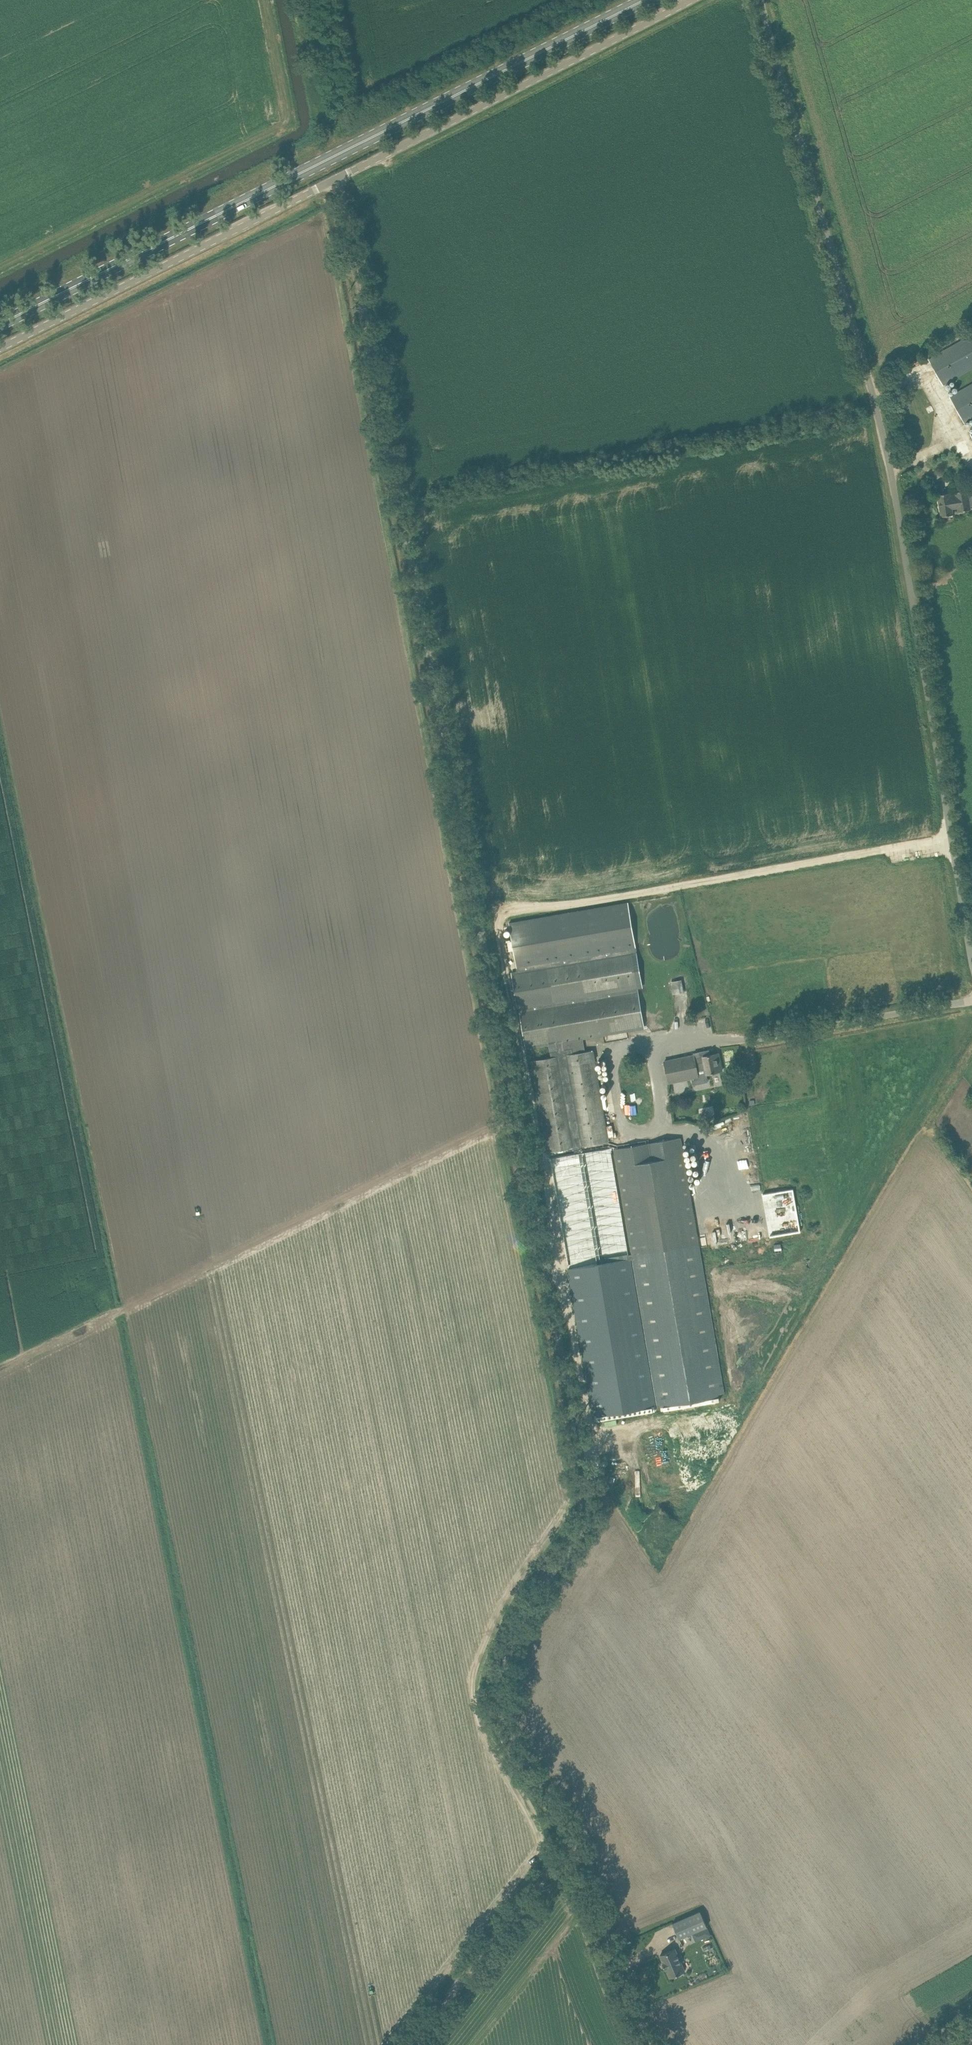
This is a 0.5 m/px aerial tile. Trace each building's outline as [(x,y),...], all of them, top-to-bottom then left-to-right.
[(929,359),(943,384),(971,368),(971,335),(929,359)] [(950,396),(964,422),(971,417),(971,384),(950,396)] [(950,492),(948,493),(938,494),(941,516),(953,514),(952,508),(958,507),(959,511),(971,509),(967,489),(956,491),(956,494),(950,495),(950,492)] [(512,940),(506,941),(508,950),(514,949),(517,967),(516,967),(516,969),(636,948),(629,902),(509,922),(512,940)] [(517,971),(511,972),(518,1008),(521,1007),(528,1048),(557,1043),(583,1039),(643,1029),(645,1028),(638,988),(643,987),(636,948),(516,969),(517,971)] [(673,992),(684,991),(683,979),(671,980),(673,992)] [(575,1155),(583,1154),(582,1146),(609,1141),(593,1050),(585,1051),(583,1039),(557,1043),(559,1050),(550,1052),(551,1057),(531,1061),(547,1152),(574,1147),(575,1155)] [(694,1055),(665,1061),(667,1071),(669,1082),(673,1082),(677,1081),(692,1078),(699,1076),(697,1068),(705,1066),(707,1074),(718,1071),(722,1070),(718,1053),(711,1054),(710,1050),(701,1051),(702,1056),(695,1058),(694,1055)] [(681,1137),(613,1149),(657,1404),(661,1404),(661,1407),(720,1397),(719,1394),(725,1393),(681,1137)] [(575,1155),(548,1160),(563,1249),(625,1239),(610,1149),(583,1154),(575,1155)] [(630,1259),(569,1269),(594,1414),(655,1404),(630,1259)] [(673,1923),(679,1938),(707,1926),(700,1911),(673,1923)] [(708,1927),(700,1930),(704,1938),(711,1935),(708,1927)] [(685,1970),(675,1948),(660,1954),(664,1964),(666,1969),(667,1969),(670,1977),(674,1975),(675,1977),(681,1974),(680,1972),(685,1970)]
